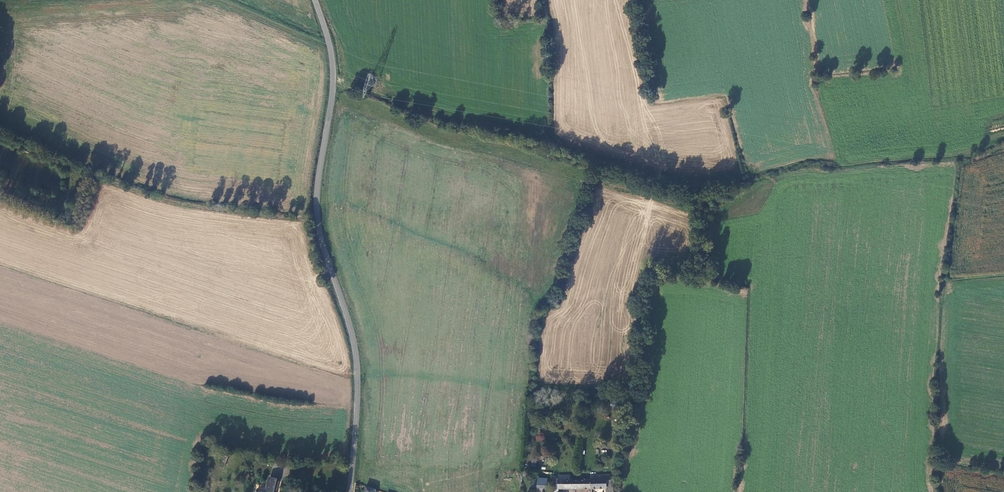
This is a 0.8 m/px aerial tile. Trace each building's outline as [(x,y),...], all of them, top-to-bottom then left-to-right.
[(553,476),(552,484),(556,484),(558,485),(590,485),(590,477),(569,477),(570,471),(557,471),(556,476),(553,476)] [(590,485),(605,485),(606,491),(613,491),(612,481),(611,476),(610,472),(590,472),(590,477),(590,485)] [(267,474),(265,487),(256,487),(256,491),(274,491),(275,489),(273,489),(275,481),(278,480),(278,476),(267,474)] [(374,486),(365,483),(364,491),(374,491),(374,486)]
